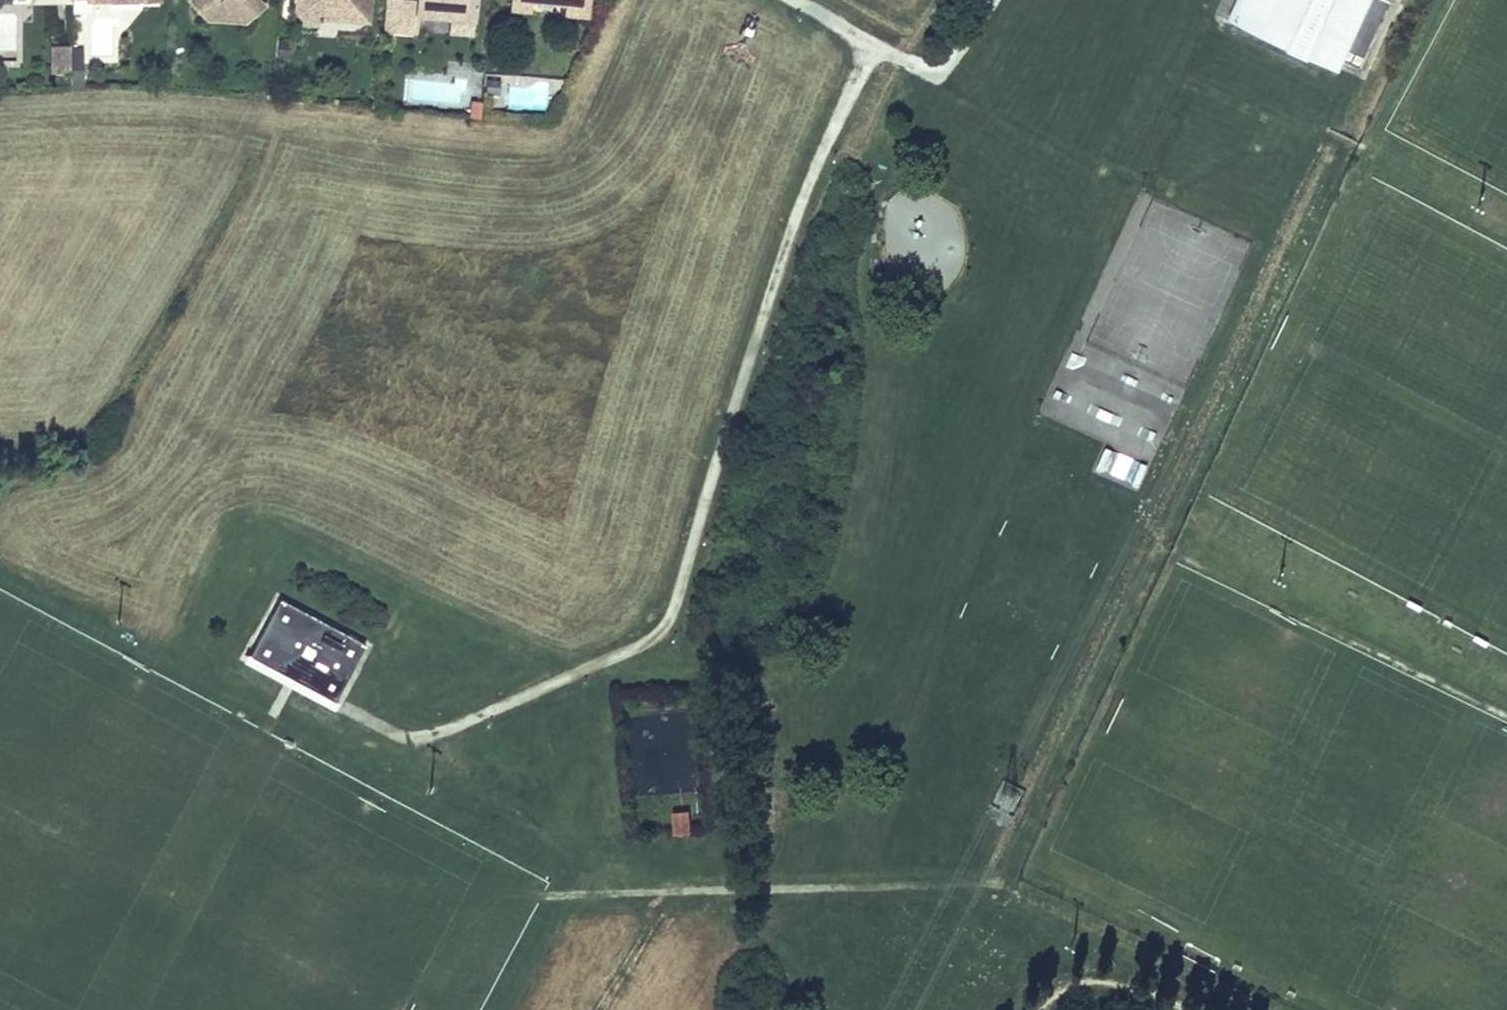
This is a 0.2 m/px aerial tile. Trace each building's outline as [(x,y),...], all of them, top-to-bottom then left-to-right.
[(190,0),(205,17),(247,20),(265,5),(260,0),(190,0)] [(295,10),(302,19),(302,23),(319,25),(319,17),(351,20),(352,4),(357,0),(296,0),(295,10)] [(369,21),(371,0),(357,0),(352,4),(351,20),(369,21)] [(476,0),(385,0),(383,28),(417,31),(419,13),(432,14),(432,9),(450,11),(449,16),(474,18),(476,0)] [(510,9),(531,11),(531,1),(566,4),(565,14),(589,16),(590,0),(511,0),(510,9)] [(1231,18),(1237,21),(1247,0),(1240,0),(1231,18)] [(1345,61),(1361,68),(1392,0),(1373,0),(1345,61)] [(449,16),(448,31),(473,33),(474,18),(449,16)] [(69,45),(52,45),(52,72),(70,72),(69,45)] [(84,76),(84,48),(72,48),(72,76),(84,76)] [(72,76),(72,87),(85,88),(84,76),(72,76)] [(500,81),(487,80),(487,93),(499,93),(500,81)] [(482,101),(472,100),(470,117),(481,117),(482,101)] [(1078,371),(1057,418),(1140,455),(1152,429),(1157,431),(1161,422),(1096,393),(1101,381),(1078,371)] [(1110,448),(1100,467),(1129,483),(1140,464),(1110,448)] [(365,644),(279,598),(248,655),(335,701),(365,644)] [(335,701),(248,655),(246,659),(245,661),(289,684),(331,707),(333,705),(335,701)] [(673,813),(674,838),(692,836),(690,812),(673,813)]
